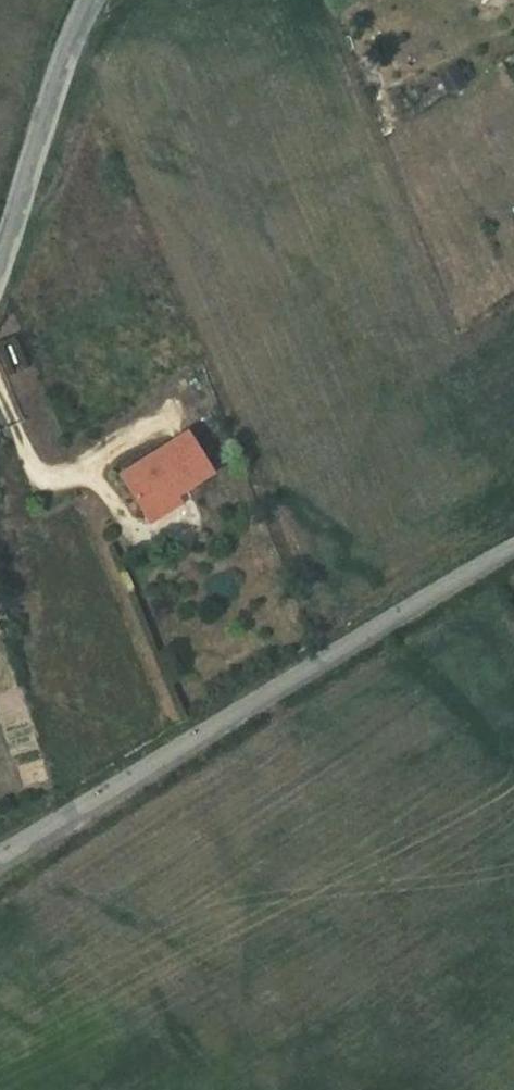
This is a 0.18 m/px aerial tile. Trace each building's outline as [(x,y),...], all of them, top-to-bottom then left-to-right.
[(135,458),(157,497),(183,483),(223,461),(200,422),(135,458)] [(189,496),(183,483),(157,497),(164,510),(189,496)]
